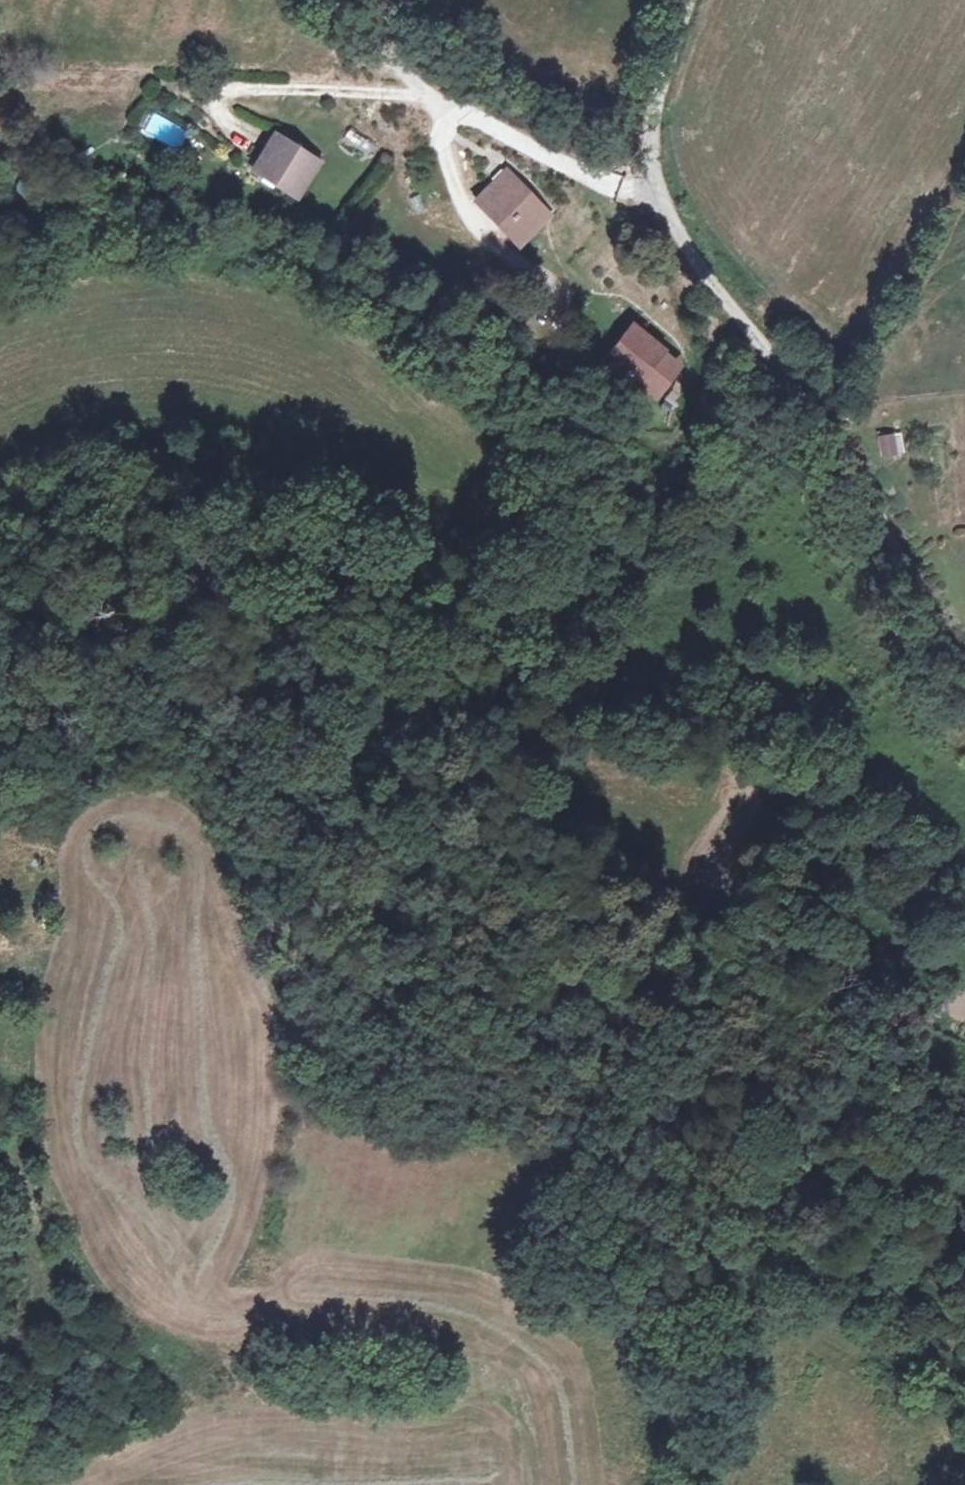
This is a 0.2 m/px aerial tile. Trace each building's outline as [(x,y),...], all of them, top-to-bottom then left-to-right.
[(312,188),(330,158),(290,136),(272,166),(312,188)] [(514,220),(508,226),(523,241),(551,213),(511,170),(489,192),(514,220)] [(482,199),(508,226),(514,220),(489,192),(482,199)] [(649,379),(656,370),(669,381),(683,363),(669,353),(676,344),(647,323),(621,357),(649,379)] [(886,460),(903,456),(897,433),(880,437),(886,460)]
